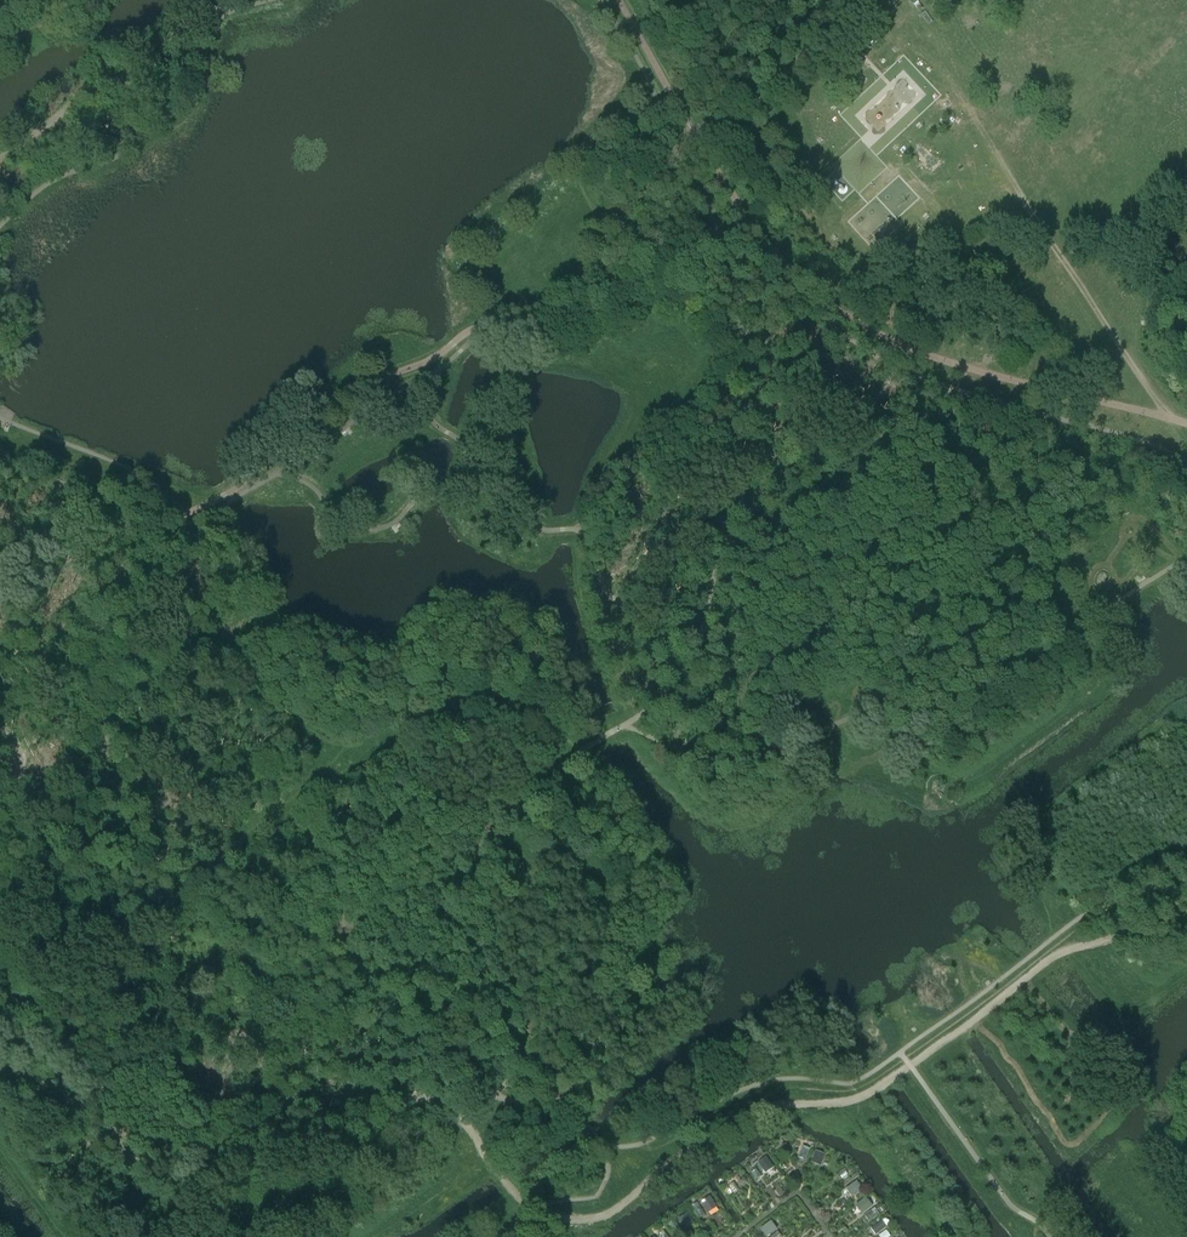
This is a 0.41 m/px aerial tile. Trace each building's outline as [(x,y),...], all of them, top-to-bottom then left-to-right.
[(842,40),(838,44),(845,51),(849,47),(842,40)] [(767,1156),(753,1166),(761,1176),(774,1166),(767,1156)] [(859,1186),(850,1178),(840,1188),(849,1196),(859,1186)] [(722,1200),(714,1190),(702,1200),(710,1210),(722,1200)] [(691,1224),(683,1213),(672,1221),(680,1232),(691,1224)]
